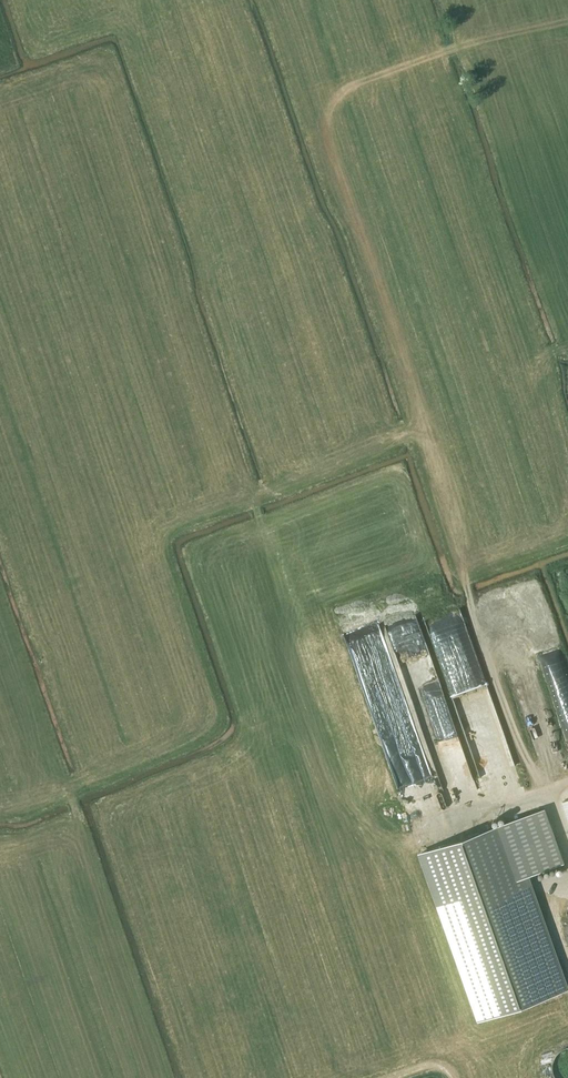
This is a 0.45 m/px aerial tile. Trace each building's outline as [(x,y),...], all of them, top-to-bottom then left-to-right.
[(533,667),(522,624),(504,629),(515,672),(533,667)] [(385,628),(352,638),(368,686),(372,685),(370,678),(388,672),(386,666),(384,662),(391,660),(396,676),(400,675),(385,628)] [(408,695),(401,678),(395,680),(402,697),(408,695)] [(562,990),(522,877),(564,862),(545,809),(421,852),(480,1019),(562,990)]
